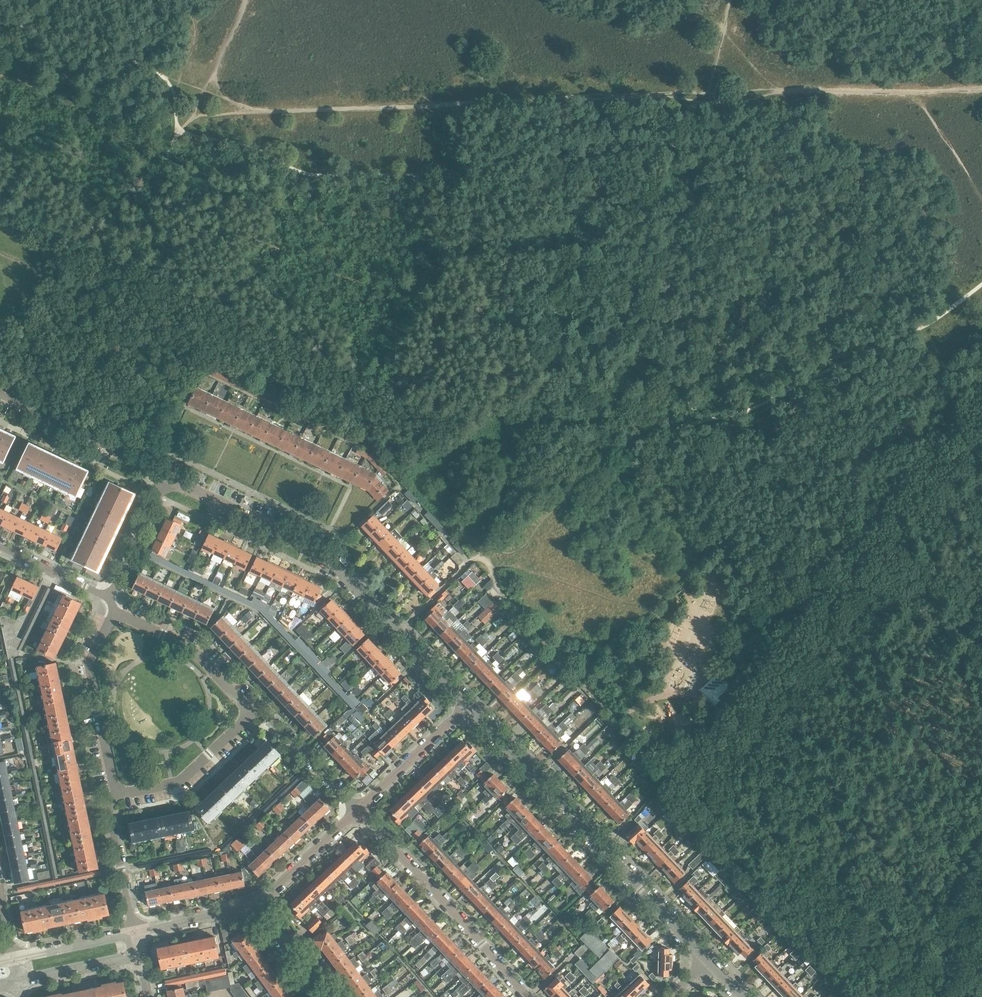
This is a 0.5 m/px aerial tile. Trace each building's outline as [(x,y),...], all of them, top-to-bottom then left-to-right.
[(207,368),(205,372),(220,379),(222,374),(207,367),(207,368)] [(222,374),(220,379),(235,386),(237,382),(222,374)] [(237,382),(235,386),(249,393),(251,389),(237,382)] [(191,401),(190,403),(202,409),(202,410),(207,413),(207,412),(220,418),(227,404),(217,399),(213,397),(211,396),(197,389),(198,387),(192,398),(190,401),(191,401)] [(251,389),(249,393),(264,400),(266,396),(251,389)] [(227,404),(220,418),(233,424),(232,425),(237,427),(237,426),(241,428),(251,433),(258,419),(227,404)] [(290,407),(288,412),(295,415),(309,422),(312,418),(291,408),(290,407)] [(312,418),(309,422),(324,429),(326,425),(312,418)] [(258,419),(251,433),(262,438),(261,439),(266,441),(267,441),(277,446),(284,431),(271,425),(258,419)] [(326,425),(324,429),(339,436),(341,432),(326,425)] [(3,481),(5,478),(5,476),(90,517),(93,518),(77,553),(73,560),(73,561),(98,573),(136,493),(110,481),(89,472),(40,448),(30,443),(17,437),(0,429),(0,480),(3,481)] [(284,431),(277,446),(288,451),(291,452),(291,453),(296,456),(297,455),(306,459),(313,445),(284,431)] [(341,432),(339,436),(353,443),(354,443),(356,439),(353,438),(341,432)] [(313,445),(306,459),(315,464),(321,467),(321,468),(326,470),(326,469),(330,471),(339,475),(346,461),(335,455),(330,453),(313,445)] [(358,448),(356,453),(367,458),(370,454),(358,448)] [(370,454),(367,458),(379,471),(383,467),(370,454)] [(346,461),(339,475),(347,479),(351,481),(350,482),(353,483),(356,484),(356,483),(369,489),(375,477),(376,475),(353,464),(346,461)] [(383,467),(379,471),(384,476),(388,473),(383,467)] [(375,477),(369,489),(378,500),(388,490),(383,485),(379,480),(375,477)] [(408,490),(405,493),(409,498),(414,503),(417,500),(408,490)] [(5,495),(2,501),(8,504),(11,498),(9,497),(5,495)] [(376,513),(373,516),(377,520),(391,506),(386,502),(375,512),(376,513)] [(3,526),(9,513),(2,510),(0,509),(0,524),(3,526)] [(412,513),(417,518),(419,516),(420,515),(415,510),(412,513)] [(428,512),(425,515),(434,524),(437,521),(428,512)] [(9,513),(3,526),(13,531),(20,518),(15,516),(9,513)] [(367,518),(361,524),(370,534),(381,524),(377,520),(373,516),(369,520),(367,518)] [(20,518),(13,531),(19,533),(24,536),(30,523),(24,520),(20,518)] [(168,518),(163,527),(176,534),(182,522),(174,518),(173,520),(168,518)] [(437,521),(434,524),(442,533),(446,530),(437,521)] [(30,523),(24,536),(35,541),(40,528),(35,525),(30,523)] [(371,535),(370,536),(377,544),(389,533),(381,524),(370,534),(371,535)] [(160,532),(157,538),(170,545),(176,534),(163,527),(161,533),(160,532)] [(40,528),(35,541),(45,546),(51,533),(40,528)] [(51,533),(45,546),(57,551),(64,533),(54,528),(51,533)] [(389,533),(377,544),(385,553),(397,541),(403,536),(394,528),(389,533)] [(199,533),(194,544),(200,546),(201,545),(206,534),(200,531),(199,533)] [(209,535),(202,549),(209,552),(210,552),(213,554),(220,540),(209,535)] [(154,547),(152,551),(165,557),(170,545),(157,538),(153,546),(154,547)] [(220,540),(213,554),(224,559),(224,558),(231,544),(224,540),(223,542),(222,541),(220,540)] [(397,541),(385,553),(394,562),(406,551),(397,541)] [(231,544),(224,558),(234,563),(241,550),(239,549),(238,548),(238,547),(231,544)] [(461,547),(458,550),(462,555),(466,551),(461,547)] [(241,550),(234,563),(238,565),(237,566),(246,570),(252,555),(241,550)] [(406,551),(394,562),(402,571),(414,559),(406,551)] [(456,553),(451,557),(459,565),(464,561),(456,553)] [(250,572),(257,575),(258,574),(261,576),(267,563),(266,562),(257,558),(250,572)] [(414,559),(402,571),(411,579),(413,577),(423,568),(414,559)] [(267,563),(261,576),(272,581),(279,566),(268,561),(267,563)] [(413,577),(411,579),(416,585),(417,584),(420,587),(431,577),(435,572),(436,571),(428,563),(423,568),(413,577)] [(195,565),(192,570),(198,573),(201,568),(195,565)] [(272,581),(269,586),(281,591),(283,586),(290,572),(279,566),(272,581)] [(290,572),(283,586),(289,589),(287,594),(292,596),(294,591),(301,577),(290,572)] [(431,577),(420,587),(430,597),(436,591),(434,589),(439,585),(434,580),(438,576),(435,572),(431,577)] [(473,572),(464,580),(473,589),(481,581),(473,572)] [(140,573),(133,587),(143,592),(145,593),(153,579),(140,573)] [(18,577),(12,590),(22,594),(28,582),(18,577)] [(216,577),(213,583),(219,585),(221,580),(216,577)] [(294,591),(292,596),(302,601),(304,597),(311,584),(308,582),(307,582),(308,580),(301,577),(294,591)] [(153,579),(145,593),(146,594),(155,598),(158,599),(165,585),(153,579)] [(28,582),(22,594),(27,597),(33,600),(39,587),(28,582)] [(311,584),(304,597),(318,603),(321,595),(319,594),(322,589),(311,584)] [(165,585),(158,599),(158,600),(168,604),(170,605),(177,591),(165,585)] [(256,588),(253,594),(263,599),(266,593),(256,588)] [(177,591),(170,605),(171,606),(180,610),(183,611),(190,597),(189,596),(178,591),(177,591)] [(63,595),(50,622),(68,631),(73,619),(75,616),(81,604),(63,595)] [(190,597),(183,611),(183,612),(192,616),(195,617),(202,603),(190,597)] [(247,599),(244,603),(251,607),(254,602),(252,601),(247,599)] [(326,602),(320,608),(320,609),(329,618),(340,609),(331,600),(328,604),(326,602)] [(483,613),(489,620),(502,607),(495,600),(494,602),(483,613)] [(254,602),(251,607),(258,610),(261,605),(254,602)] [(429,616),(426,619),(434,628),(439,623),(438,622),(445,615),(447,614),(449,612),(440,602),(436,605),(428,612),(430,614),(429,615),(429,616)] [(202,603),(195,617),(195,618),(208,623),(214,610),(215,609),(202,603)] [(261,605),(258,610),(261,611),(264,615),(268,611),(269,612),(271,609),(272,607),(266,604),(264,607),(261,605)] [(439,623),(434,628),(441,635),(452,625),(458,619),(455,615),(453,614),(457,610),(454,607),(449,612),(447,614),(445,615),(438,622),(439,623)] [(340,609),(329,618),(337,627),(349,617),(341,608),(340,609)] [(21,609),(17,618),(23,621),(27,612),(22,610),(21,609)] [(268,611),(264,615),(269,620),(273,616),(269,612),(268,611)] [(224,615),(212,627),(219,634),(222,637),(234,626),(224,615)] [(0,617),(2,629),(14,626),(16,620),(6,616),(4,616),(0,617)] [(273,616),(269,620),(274,626),(278,622),(274,617),(273,616)] [(282,616),(280,619),(283,622),(285,625),(290,628),(293,621),(282,616)] [(293,621),(290,628),(293,630),(303,620),(295,616),(293,621)] [(349,617),(337,627),(346,637),(358,626),(353,621),(349,617)] [(50,622),(37,649),(43,653),(54,658),(61,645),(62,642),(68,631),(50,622)] [(278,622),(274,626),(280,631),(283,627),(278,622)] [(303,624),(296,630),(306,641),(313,634),(303,624)] [(452,625),(441,635),(448,643),(453,638),(455,639),(462,632),(459,628),(457,630),(452,625)] [(234,626),(222,637),(229,644),(231,647),(243,636),(234,626)] [(349,640),(340,648),(345,653),(354,645),(364,635),(362,632),(362,631),(358,626),(346,637),(349,640)] [(283,627),(280,631),(285,637),(289,633),(283,627)] [(453,638),(448,643),(456,651),(467,641),(472,637),(465,629),(462,632),(455,639),(453,638)] [(518,629),(509,637),(513,641),(522,633),(518,629)] [(289,633),(285,637),(290,642),(294,638),(289,633)] [(243,636),(231,647),(238,654),(241,657),(253,646),(243,636)] [(16,637),(4,640),(6,647),(11,646),(16,649),(19,643),(21,640),(16,637)] [(298,637),(295,640),(299,644),(301,646),(304,643),(298,637)] [(294,638),(290,642),(295,648),(299,644),(295,640),(294,638)] [(368,638),(357,648),(366,658),(378,647),(372,641),(371,642),(368,638)] [(467,641),(456,651),(464,660),(470,655),(468,653),(476,646),(473,643),(471,645),(467,641)] [(304,643),(301,646),(304,649),(308,654),(311,651),(304,643)] [(299,644),(295,648),(300,653),(304,649),(301,646),(299,644)] [(11,646),(6,647),(8,659),(13,658),(13,657),(18,656),(21,651),(16,649),(11,646)] [(253,646),(241,657),(247,664),(250,667),(262,656),(253,646)] [(470,655),(464,660),(471,667),(482,657),(477,652),(479,649),(476,646),(468,653),(470,655)] [(378,647),(366,658),(374,666),(386,656),(378,647)] [(304,649),(300,653),(302,655),(306,659),(310,655),(308,654),(304,649)] [(320,660),(317,663),(320,666),(323,669),(326,666),(338,660),(335,654),(321,661),(320,660)] [(310,655),(306,659),(311,664),(315,660),(313,658),(310,655)] [(262,656),(250,667),(257,674),(260,677),(271,666),(262,656)] [(386,656),(374,666),(383,675),(393,665),(394,664),(386,656)] [(484,669),(478,674),(487,683),(498,673),(501,670),(497,666),(499,664),(504,659),(501,656),(496,660),(493,664),(485,671),(484,669)] [(482,657),(471,667),(478,674),(484,669),(485,671),(493,664),(489,660),(487,662),(482,657)] [(315,660),(311,664),(316,670),(320,666),(317,663),(315,660)] [(43,666),(37,668),(43,697),(62,693),(59,680),(59,677),(56,664),(43,666)] [(393,665),(383,675),(393,685),(397,681),(399,680),(397,678),(401,674),(393,665)] [(271,666),(260,677),(266,684),(269,687),(281,676),(271,666)] [(320,666),(316,670),(321,675),(325,671),(323,669),(320,666)] [(325,671),(321,675),(327,681),(330,677),(327,674),(325,671)] [(719,671),(699,690),(721,713),(738,692),(719,671)] [(749,671),(740,682),(745,686),(754,675),(749,671)] [(505,692),(499,697),(506,704),(517,694),(512,688),(522,679),(519,675),(514,680),(511,683),(503,690),(505,692)] [(281,676),(269,687),(275,694),(278,697),(290,686),(281,676)] [(500,676),(489,686),(491,687),(499,697),(505,692),(503,690),(511,683),(507,679),(505,682),(501,677),(500,676)] [(330,677),(327,681),(332,686),(336,682),(330,677)] [(346,680),(342,685),(349,691),(353,687),(346,680)] [(336,682),(332,686),(337,692),(341,688),(336,682)] [(290,686),(278,697),(285,704),(288,707),(300,696),(290,686)] [(341,688),(337,692),(342,697),(346,693),(341,688)] [(517,694),(506,704),(513,711),(519,706),(520,708),(527,700),(531,697),(528,694),(523,688),(517,694)] [(412,703),(420,711),(418,712),(423,718),(425,716),(432,709),(429,706),(430,705),(429,704),(430,702),(423,695),(419,690),(414,695),(414,699),(416,701),(413,703),(412,703)] [(300,696),(288,707),(295,714),(297,717),(309,706),(313,702),(304,692),(300,696)] [(62,693),(43,697),(49,726),(68,722),(65,709),(65,706),(62,693)] [(346,693),(342,697),(348,703),(351,699),(349,696),(346,693)] [(352,693),(349,696),(351,699),(354,702),(357,698),(353,695),(352,693)] [(519,706),(513,711),(521,720),(532,710),(528,706),(534,700),(539,696),(535,693),(531,697),(527,700),(520,708),(519,706)] [(407,704),(401,709),(406,714),(416,725),(417,724),(423,718),(418,712),(420,711),(412,703),(405,695),(402,698),(407,704)] [(351,699),(348,703),(353,709),(357,705),(354,702),(351,699)] [(361,703),(356,708),(358,710),(362,714),(367,710),(361,703)] [(309,706),(297,717),(304,724),(307,727),(319,716),(309,706)] [(532,710),(521,720),(530,729),(535,723),(534,722),(541,715),(545,712),(541,708),(539,711),(535,707),(532,710)] [(535,723),(530,729),(537,736),(551,722),(545,717),(548,715),(552,711),(549,707),(545,712),(541,715),(534,722),(535,723)] [(348,711),(344,714),(349,719),(358,710),(356,708),(355,708),(354,709),(348,711)] [(551,722),(537,736),(543,743),(549,738),(550,739),(566,724),(567,725),(575,717),(571,712),(555,727),(551,722)] [(399,717),(395,720),(402,727),(404,726),(409,731),(416,725),(406,714),(402,718),(401,719),(399,717)] [(343,715),(337,722),(340,726),(347,719),(343,715)] [(319,716),(307,727),(316,737),(328,726),(323,720),(319,716)] [(395,725),(390,729),(400,740),(409,732),(409,731),(404,726),(402,727),(395,720),(392,723),(395,725)] [(68,722),(49,726),(55,755),(74,751),(71,738),(71,735),(68,722)] [(549,738),(543,743),(552,752),(555,749),(556,749),(557,748),(557,747),(563,742),(560,739),(558,738),(569,727),(567,725),(566,724),(550,739),(549,738)] [(359,728),(348,738),(351,741),(356,737),(358,740),(362,736),(365,734),(359,728)] [(381,733),(381,734),(388,741),(386,743),(391,748),(392,747),(400,740),(390,729),(387,733),(385,730),(381,733)] [(326,734),(322,738),(327,744),(325,746),(332,753),(343,742),(346,739),(343,735),(343,736),(339,732),(337,734),(335,736),(330,730),(326,734)] [(378,730),(369,739),(374,744),(377,748),(383,754),(384,755),(391,748),(386,743),(388,741),(381,734),(381,733),(378,730)] [(22,737),(15,738),(18,751),(24,749),(22,737)] [(254,754),(244,764),(257,778),(263,771),(267,767),(281,755),(268,741),(256,752),(254,754)] [(457,746),(455,748),(467,760),(469,758),(476,751),(469,743),(468,745),(466,744),(463,741),(457,746)] [(343,742),(332,753),(340,762),(350,752),(345,746),(346,745),(343,742)] [(562,756),(559,759),(567,768),(573,763),(571,762),(587,747),(587,746),(584,743),(578,748),(575,751),(573,753),(569,749),(564,755),(563,754),(562,756)] [(573,763),(567,768),(574,776),(585,765),(580,760),(582,758),(585,754),(590,750),(587,747),(571,762),(573,763)] [(452,751),(448,755),(458,765),(462,769),(463,767),(466,765),(474,773),(477,770),(467,760),(455,748),(452,751)] [(376,750),(372,753),(378,759),(381,756),(376,750)] [(74,751),(55,755),(61,784),(80,780),(77,767),(77,764),(74,751)] [(350,752),(340,762),(347,769),(352,764),(353,765),(360,759),(356,756),(355,757),(353,755),(350,752)] [(448,755),(441,762),(454,775),(457,772),(454,769),(458,765),(448,755)] [(352,764),(347,769),(348,770),(353,776),(355,778),(358,775),(359,775),(360,774),(362,776),(369,769),(360,759),(353,765),(352,764)] [(644,759),(639,763),(645,769),(649,765),(644,759)] [(585,765),(574,776),(581,783),(586,778),(588,779),(604,764),(600,760),(595,765),(591,760),(585,765)] [(0,763),(0,776),(9,774),(6,762),(0,763)] [(441,762),(434,768),(444,779),(447,782),(454,775),(441,762)] [(481,770),(476,774),(480,778),(481,780),(486,775),(484,774),(491,767),(487,762),(487,763),(480,769),(481,770)] [(231,776),(221,786),(234,799),(241,793),(245,789),(257,778),(244,764),(233,774),(231,776)] [(586,778),(581,783),(582,784),(589,791),(600,781),(596,777),(606,767),(604,764),(588,779),(586,778)] [(434,768),(427,775),(439,789),(443,786),(440,782),(444,779),(434,768)] [(0,776),(0,788),(11,786),(9,774),(0,776)] [(486,775),(481,780),(484,783),(483,784),(487,788),(483,792),(486,795),(501,782),(494,774),(490,778),(490,777),(489,778),(486,775)] [(427,775),(419,782),(429,793),(432,796),(436,792),(439,789),(427,775)] [(603,795),(597,800),(604,807),(615,797),(610,792),(620,782),(617,779),(613,783),(609,786),(601,794),(603,795)] [(80,780),(61,784),(67,814),(86,810),(83,796),(83,793),(80,780)] [(304,780),(295,788),(300,793),(309,785),(304,780)] [(600,781),(589,791),(589,792),(597,800),(603,795),(601,794),(609,786),(606,783),(604,785),(600,781)] [(419,782),(412,789),(422,799),(425,803),(428,801),(433,796),(432,796),(429,793),(419,782)] [(486,795),(483,799),(486,802),(493,795),(497,799),(498,798),(502,801),(502,802),(507,798),(507,797),(504,794),(505,793),(505,792),(508,789),(501,782),(486,795)] [(0,788),(0,800),(14,797),(11,786),(0,788)] [(208,798),(196,809),(209,823),(234,799),(221,786),(211,795),(208,798)] [(295,788),(291,792),(296,797),(300,793),(295,788)] [(411,790),(405,796),(414,806),(418,810),(422,806),(425,803),(422,799),(412,789),(411,790)] [(461,791),(457,794),(462,799),(466,795),(461,790),(461,791)] [(615,797),(604,807),(611,815),(617,810),(618,811),(634,796),(630,792),(620,802),(615,797)] [(443,793),(440,796),(444,801),(448,798),(443,793)] [(404,796),(397,803),(409,815),(410,817),(411,817),(418,810),(414,806),(405,796),(404,796)] [(617,810),(611,815),(612,816),(620,824),(630,813),(627,810),(633,804),(632,803),(637,799),(634,796),(618,811),(617,810)] [(0,800),(0,806),(1,812),(16,809),(14,797),(0,800)] [(320,798),(312,807),(322,817),(330,809),(320,798)] [(508,799),(503,803),(504,803),(506,806),(505,807),(509,811),(505,815),(508,818),(522,804),(516,798),(512,801),(512,800),(511,801),(508,799)] [(280,802),(276,805),(281,810),(285,807),(280,802)] [(396,805),(390,810),(393,814),(394,815),(392,817),(399,825),(400,824),(407,817),(409,815),(397,803),(396,805)] [(436,808),(433,811),(433,812),(434,812),(439,817),(446,811),(440,804),(436,808)] [(508,818),(500,825),(503,829),(512,821),(516,824),(529,812),(522,804),(508,818)] [(276,805),(273,808),(278,813),(281,810),(276,805)] [(304,807),(299,811),(303,815),(313,826),(322,817),(312,807),(307,811),(304,807)] [(16,809),(1,812),(4,824),(18,821),(16,809)] [(646,809),(641,813),(644,816),(645,817),(650,813),(646,809)] [(86,810),(67,814),(73,843),(92,839),(89,826),(89,823),(86,810)] [(173,815),(160,818),(164,837),(194,830),(190,812),(177,814),(173,815)] [(520,829),(511,837),(514,841),(536,819),(529,812),(516,824),(520,829)] [(639,815),(635,820),(638,823),(642,818),(644,816),(641,813),(639,815)] [(303,815),(294,823),(304,834),(313,826),(303,815)] [(142,822),(130,824),(134,843),(164,837),(160,818),(146,821),(142,822)] [(262,818),(258,822),(264,827),(267,824),(262,818)] [(536,819),(514,841),(517,844),(529,833),(533,837),(543,827),(536,819)] [(18,821),(4,824),(6,836),(21,833),(18,821)] [(414,821),(405,829),(412,836),(414,835),(417,838),(418,840),(419,840),(423,835),(421,833),(424,831),(423,830),(418,825),(418,824),(414,821)] [(258,822),(255,825),(261,830),(264,827),(258,822)] [(294,823),(285,832),(295,842),(304,834),(294,823)] [(639,824),(626,836),(633,844),(636,841),(646,832),(639,824)] [(543,827),(533,837),(536,841),(533,844),(535,847),(550,834),(543,827)] [(285,832),(276,840),(286,850),(295,842),(285,832)] [(423,835),(419,840),(422,843),(419,845),(427,854),(433,849),(431,847),(439,840),(436,836),(433,839),(430,836),(427,832),(423,835)] [(433,849),(427,854),(434,861),(445,851),(439,845),(450,836),(448,834),(447,832),(444,836),(439,840),(431,847),(433,849)] [(646,832),(636,841),(644,850),(647,847),(646,845),(648,843),(649,843),(656,837),(655,835),(652,838),(646,832)] [(21,833),(6,836),(9,847),(23,844),(21,833)] [(550,834),(535,847),(539,851),(539,850),(543,847),(547,851),(557,841),(550,834)] [(244,836),(241,839),(246,845),(249,842),(244,836)] [(233,843),(231,845),(238,853),(246,845),(241,839),(239,837),(237,839),(233,843)] [(647,847),(644,850),(651,857),(661,847),(655,841),(658,838),(656,837),(649,843),(648,843),(646,845),(647,847)] [(92,839),(73,843),(79,871),(79,872),(98,868),(96,855),(95,852),(92,839)] [(183,839),(175,840),(178,852),(185,850),(183,839)] [(276,840),(267,849),(277,859),(286,850),(276,840)] [(557,841),(547,851),(550,855),(547,858),(550,862),(564,849),(557,841)] [(351,847),(349,849),(360,860),(362,859),(370,851),(363,844),(361,846),(360,845),(356,842),(353,845),(351,847)] [(487,842),(484,845),(491,852),(494,849),(487,842)] [(23,844),(9,847),(11,860),(26,857),(23,844)] [(461,847),(456,851),(459,855),(464,850),(461,847)] [(661,847),(651,857),(659,866),(662,863),(661,861),(664,859),(665,859),(672,853),(670,851),(667,854),(661,847)] [(267,849),(258,857),(268,868),(277,859),(267,849)] [(343,854),(342,856),(352,866),(357,872),(365,865),(362,863),(360,860),(349,849),(343,854)] [(564,849),(550,862),(553,865),(557,862),(560,865),(571,856),(564,849)] [(464,850),(459,855),(462,858),(467,853),(464,850)] [(532,850),(527,855),(530,859),(536,854),(532,850)] [(445,851),(434,861),(435,862),(441,869),(447,864),(448,865),(456,858),(459,855),(456,851),(452,854),(450,857),(446,852),(445,851)] [(701,852),(688,864),(693,869),(706,856),(701,852)] [(662,863),(659,866),(666,873),(676,864),(670,857),(673,854),(672,853),(665,859),(664,859),(661,861),(662,863)] [(253,862),(249,866),(259,876),(268,868),(258,857),(255,854),(250,859),(253,862)] [(335,862),(348,877),(352,874),(348,870),(352,866),(342,856),(335,862)] [(571,856),(560,865),(564,869),(560,873),(564,876),(578,863),(571,856)] [(26,857),(11,860),(13,871),(28,868),(26,857)] [(366,866),(363,869),(367,874),(370,871),(371,872),(373,870),(376,874),(380,869),(377,866),(381,863),(376,858),(366,866)] [(447,864),(441,869),(442,869),(449,877),(460,867),(456,863),(459,861),(456,858),(448,865),(447,864)] [(706,861),(703,864),(713,876),(719,870),(710,860),(708,862),(706,861)] [(460,867),(449,877),(456,884),(458,886),(463,881),(462,880),(478,865),(474,861),(464,871),(460,867)] [(335,862),(328,869),(338,880),(342,876),(345,880),(348,883),(353,888),(356,885),(352,880),(348,877),(335,862)] [(543,862),(538,867),(541,870),(546,865),(543,862)] [(578,863),(564,876),(567,879),(570,876),(574,881),(585,871),(578,863)] [(676,864),(666,873),(675,882),(685,873),(676,864)] [(463,881),(458,886),(465,894),(476,884),(482,878),(478,874),(482,870),(481,868),(478,865),(462,880),(463,881)] [(28,868),(13,871),(16,883),(30,880),(29,875),(28,868)] [(241,872),(230,874),(233,888),(245,886),(244,881),(251,880),(244,868),(241,869),(241,872)] [(328,869),(320,876),(333,891),(337,887),(334,884),(338,880),(328,869)] [(49,870),(38,873),(39,880),(51,878),(49,870)] [(719,870),(714,875),(722,883),(727,879),(719,870)] [(378,876),(373,880),(376,883),(376,882),(380,878),(385,874),(382,871),(378,876)] [(574,887),(574,888),(581,895),(586,890),(586,891),(591,886),(588,883),(589,882),(589,881),(592,878),(585,871),(574,881),(578,884),(574,887)] [(376,883),(372,886),(376,890),(373,893),(375,895),(376,896),(379,894),(394,880),(387,872),(385,874),(380,878),(376,882),(376,883)] [(476,884),(465,894),(472,900),(477,895),(478,897),(486,890),(490,886),(494,882),(500,877),(496,873),(490,878),(491,879),(483,887),(482,886),(480,889),(476,884)] [(230,874),(218,877),(221,891),(233,888),(230,874)] [(320,876),(312,884),(322,895),(327,890),(338,902),(341,899),(336,894),(333,891),(320,876)] [(557,876),(552,881),(555,884),(560,879),(557,876)] [(688,881),(681,888),(685,892),(682,895),(686,899),(696,890),(693,886),(699,881),(694,876),(688,881)] [(218,877),(206,879),(209,893),(221,891),(218,877)] [(175,886),(170,887),(173,901),(186,898),(183,884),(182,884),(181,878),(174,879),(175,886)] [(206,879),(194,882),(197,896),(209,893),(206,879)] [(394,880),(379,894),(382,897),(386,893),(390,897),(401,887),(394,880)] [(194,882),(183,884),(186,898),(197,896),(194,882)] [(157,883),(145,886),(149,906),(161,903),(159,889),(157,883)] [(163,888),(159,889),(161,903),(173,901),(170,887),(169,883),(163,884),(162,885),(163,888)] [(726,887),(724,889),(728,893),(734,887),(731,883),(726,887)] [(312,884),(304,891),(329,917),(334,914),(330,910),(331,909),(326,904),(323,901),(319,897),(322,895),(312,884)] [(591,886),(586,891),(587,892),(590,895),(589,896),(593,900),(589,904),(592,907),(607,894),(600,886),(596,889),(595,890),(592,887),(591,886)] [(386,908),(382,913),(384,915),(389,911),(393,907),(407,894),(401,887),(390,897),(393,901),(386,908)] [(696,890),(686,899),(692,906),(692,907),(693,908),(708,895),(701,887),(697,891),(696,890)] [(477,895),(472,900),(473,902),(480,909),(480,910),(482,911),(492,901),(491,900),(490,899),(486,895),(489,893),(486,890),(478,897),(477,895)] [(304,891),(296,899),(308,911),(310,913),(315,908),(326,919),(329,917),(304,891)] [(340,891),(336,894),(341,899),(345,896),(340,891)] [(407,894),(393,907),(396,911),(400,908),(404,912),(415,901),(407,894)] [(549,900),(547,902),(549,904),(557,897),(554,894),(548,900),(549,900)] [(607,894),(592,907),(595,910),(599,907),(603,911),(614,901),(607,894)] [(105,895),(78,900),(82,920),(89,919),(89,921),(93,920),(98,919),(102,918),(102,916),(109,915),(105,895)] [(375,895),(370,899),(373,903),(378,898),(376,896),(375,895)] [(708,895),(693,908),(697,912),(698,912),(702,916),(716,903),(708,895)] [(531,901),(529,902),(534,908),(535,906),(537,908),(538,907),(542,904),(535,896),(531,901)] [(296,899),(291,904),(294,907),(293,908),(295,909),(293,911),(300,918),(308,911),(296,899)] [(56,905),(50,906),(54,926),(66,923),(70,923),(82,920),(78,900),(63,903),(63,901),(55,903),(56,905)] [(400,922),(395,927),(399,931),(404,926),(407,923),(422,909),(415,901),(404,912),(407,916),(404,919),(404,920),(401,923),(400,922)] [(492,901),(482,911),(483,913),(484,913),(491,921),(492,922),(498,917),(497,917),(504,909),(501,906),(499,909),(495,904),(494,903),(492,901)] [(716,903),(702,916),(707,921),(710,925),(724,912),(716,903)] [(50,906),(22,912),(27,931),(34,930),(34,932),(38,931),(43,930),(48,929),(47,927),(54,926),(50,906)] [(619,907),(610,917),(618,925),(627,915),(619,907)] [(422,909),(407,923),(409,925),(410,926),(414,922),(418,926),(429,916),(422,909)] [(498,917),(492,922),(499,929),(510,919),(513,916),(508,911),(507,912),(504,909),(497,917),(498,917)] [(510,919),(499,929),(506,937),(511,932),(513,933),(528,918),(535,911),(534,909),(531,912),(530,911),(528,912),(525,915),(515,925),(510,919)] [(389,911),(384,915),(388,919),(393,915),(389,911)] [(724,912),(710,925),(719,934),(729,923),(723,917),(726,915),(724,912)] [(620,933),(615,937),(618,941),(635,924),(627,915),(618,925),(624,932),(621,934),(620,933)] [(414,937),(409,941),(412,945),(435,923),(429,916),(418,926),(421,930),(417,934),(419,935),(415,938),(414,937)] [(318,917),(308,927),(313,932),(323,923),(323,922),(318,917)] [(511,932),(506,937),(507,938),(514,945),(525,935),(524,935),(521,932),(532,922),(528,918),(513,933),(511,932)] [(368,923),(367,924),(375,933),(377,932),(379,930),(380,928),(372,919),(368,923)] [(729,923),(719,934),(723,938),(722,939),(726,943),(740,929),(732,921),(729,923)] [(435,923),(412,945),(415,948),(420,943),(419,943),(423,939),(424,940),(427,937),(431,941),(442,930),(435,923)] [(635,924),(618,941),(621,944),(626,940),(624,938),(627,935),(634,942),(643,932),(635,924)] [(575,963),(575,964),(586,976),(593,983),(604,972),(618,958),(619,958),(589,928),(581,937),(596,952),(597,951),(604,957),(590,969),(580,958),(575,963)] [(321,934),(314,939),(320,948),(334,938),(337,936),(334,932),(330,934),(327,929),(321,934)] [(740,929),(726,943),(728,945),(729,944),(735,951),(745,941),(743,940),(738,934),(739,933),(742,931),(740,929)] [(435,945),(431,948),(435,952),(439,949),(441,951),(451,940),(450,938),(442,930),(431,941),(435,945)] [(539,930),(534,934),(537,938),(542,933),(539,930)] [(240,935),(232,940),(239,949),(252,939),(246,932),(241,936),(240,935)] [(641,950),(630,960),(633,963),(637,960),(639,958),(646,952),(644,950),(652,942),(644,933),(643,932),(634,942),(641,950)] [(525,935),(514,945),(521,953),(523,954),(528,949),(527,948),(534,941),(531,937),(527,933),(525,935)] [(194,941),(187,943),(191,962),(219,957),(216,942),(217,942),(216,937),(207,939),(207,941),(203,941),(203,939),(198,940),(198,942),(194,943),(194,941)] [(334,938),(320,948),(321,949),(322,948),(328,956),(339,948),(343,945),(344,944),(341,940),(337,943),(334,938)] [(235,952),(233,953),(236,957),(238,956),(242,953),(245,957),(257,948),(251,941),(253,940),(252,939),(239,949),(235,952)] [(434,958),(429,963),(433,968),(446,956),(450,960),(461,950),(454,943),(453,942),(451,940),(441,951),(443,953),(439,956),(434,959),(434,958)] [(528,949),(523,954),(530,961),(540,952),(535,947),(538,944),(534,941),(527,948),(528,949)] [(745,941),(735,951),(739,955),(742,952),(746,956),(753,950),(745,941)] [(166,947),(158,949),(159,954),(160,953),(163,968),(191,962),(187,943),(179,945),(179,946),(176,947),(175,945),(170,946),(171,948),(167,949),(166,947)] [(582,946),(575,952),(579,957),(587,949),(589,946),(586,943),(583,945),(582,946)] [(339,948),(328,956),(334,965),(346,956),(343,952),(347,949),(347,948),(346,947),(344,944),(343,945),(339,948)] [(248,962),(243,966),(245,970),(263,957),(257,948),(245,957),(248,962)] [(428,952),(415,964),(419,969),(435,954),(436,953),(435,952),(431,948),(428,952)] [(659,948),(658,962),(672,962),(672,955),(669,955),(669,949),(659,948)] [(453,964),(450,968),(453,971),(467,957),(461,950),(450,960),(453,964)] [(540,952),(530,961),(537,969),(542,963),(543,965),(551,957),(548,954),(545,957),(540,952)] [(762,952),(754,959),(758,964),(756,967),(757,967),(760,970),(770,960),(762,952)] [(797,952),(792,957),(796,961),(801,956),(799,954),(797,952)] [(346,956),(334,965),(341,973),(357,961),(354,957),(349,960),(346,956)] [(263,957),(245,970),(248,973),(252,978),(257,974),(269,965),(263,957)] [(449,974),(444,979),(447,982),(456,974),(460,978),(475,965),(467,957),(453,971),(449,974)] [(542,963),(537,969),(538,970),(545,978),(550,973),(550,974),(551,973),(551,972),(556,967),(552,963),(554,961),(551,957),(543,965),(542,963)] [(619,959),(614,965),(617,968),(623,963),(619,959)] [(770,960),(760,970),(769,980),(782,967),(780,966),(777,968),(770,960)] [(357,961),(341,973),(347,982),(359,972),(356,968),(360,965),(357,961)] [(658,962),(658,975),(668,976),(668,970),(672,970),(672,962),(658,962)] [(257,981),(255,983),(258,987),(276,974),(269,965),(257,974),(261,978),(257,981)] [(463,982),(455,990),(458,993),(481,972),(475,965),(460,978),(463,982)] [(810,965),(805,969),(808,973),(813,969),(810,965)] [(782,967),(769,980),(776,988),(787,978),(781,971),(783,969),(782,967)] [(359,972),(347,982),(353,990),(364,981),(369,978),(366,974),(362,977),(360,973),(359,972)] [(454,996),(460,996),(461,996),(466,992),(470,988),(473,993),(477,989),(488,979),(481,972),(458,993),(455,996),(454,996)] [(228,974),(223,976),(225,988),(230,987),(231,987),(230,984),(229,978),(228,974)] [(276,974),(258,987),(260,990),(262,988),(266,986),(271,992),(283,983),(276,974)] [(639,974),(631,982),(640,992),(649,984),(639,974)] [(223,976),(217,977),(219,989),(225,988),(223,976)] [(559,976),(544,989),(551,996),(565,983),(566,981),(563,977),(561,979),(559,976)] [(217,977),(211,978),(213,990),(219,989),(217,977)] [(211,978),(205,979),(207,991),(213,990),(211,978)] [(353,990),(354,991),(358,996),(360,996),(371,989),(368,985),(372,982),(372,981),(369,978),(364,981),(353,990)] [(787,978),(776,988),(785,996),(798,984),(796,982),(794,985),(791,982),(787,978)] [(494,986),(488,979),(477,989),(481,993),(477,996),(483,996),(494,986)] [(186,982),(185,982),(186,988),(199,985),(198,980),(196,980),(191,981),(186,982)] [(96,988),(98,996),(127,996),(123,982),(116,983),(116,982),(112,983),(107,984),(103,985),(103,986),(96,988)] [(231,987),(230,987),(231,991),(234,994),(243,988),(242,986),(239,982),(235,983),(230,984),(231,987)] [(616,983),(629,996),(634,996),(640,992),(631,982),(624,988),(618,982),(616,983)] [(289,992),(289,991),(283,983),(271,992),(273,995),(271,996),(283,996),(289,992)] [(551,996),(552,996),(564,996),(568,994),(564,990),(568,986),(565,983),(551,996)] [(614,996),(629,996),(616,983),(615,985),(621,991),(614,996)] [(785,996),(802,996),(804,995),(797,988),(799,986),(798,984),(785,996)] [(601,985),(598,987),(602,992),(606,995),(607,993),(608,992),(601,985)] [(502,993),(494,986),(483,996),(498,996),(502,993)] [(69,994),(69,996),(98,996),(96,988),(85,990),(80,991),(69,994)] [(168,991),(170,996),(198,996),(197,992),(191,994),(191,993),(184,994),(183,988),(168,991)] [(234,994),(236,996),(240,996),(247,992),(243,988),(234,994)] [(360,996),(378,996),(381,995),(378,991),(375,993),(371,989),(360,996)]
